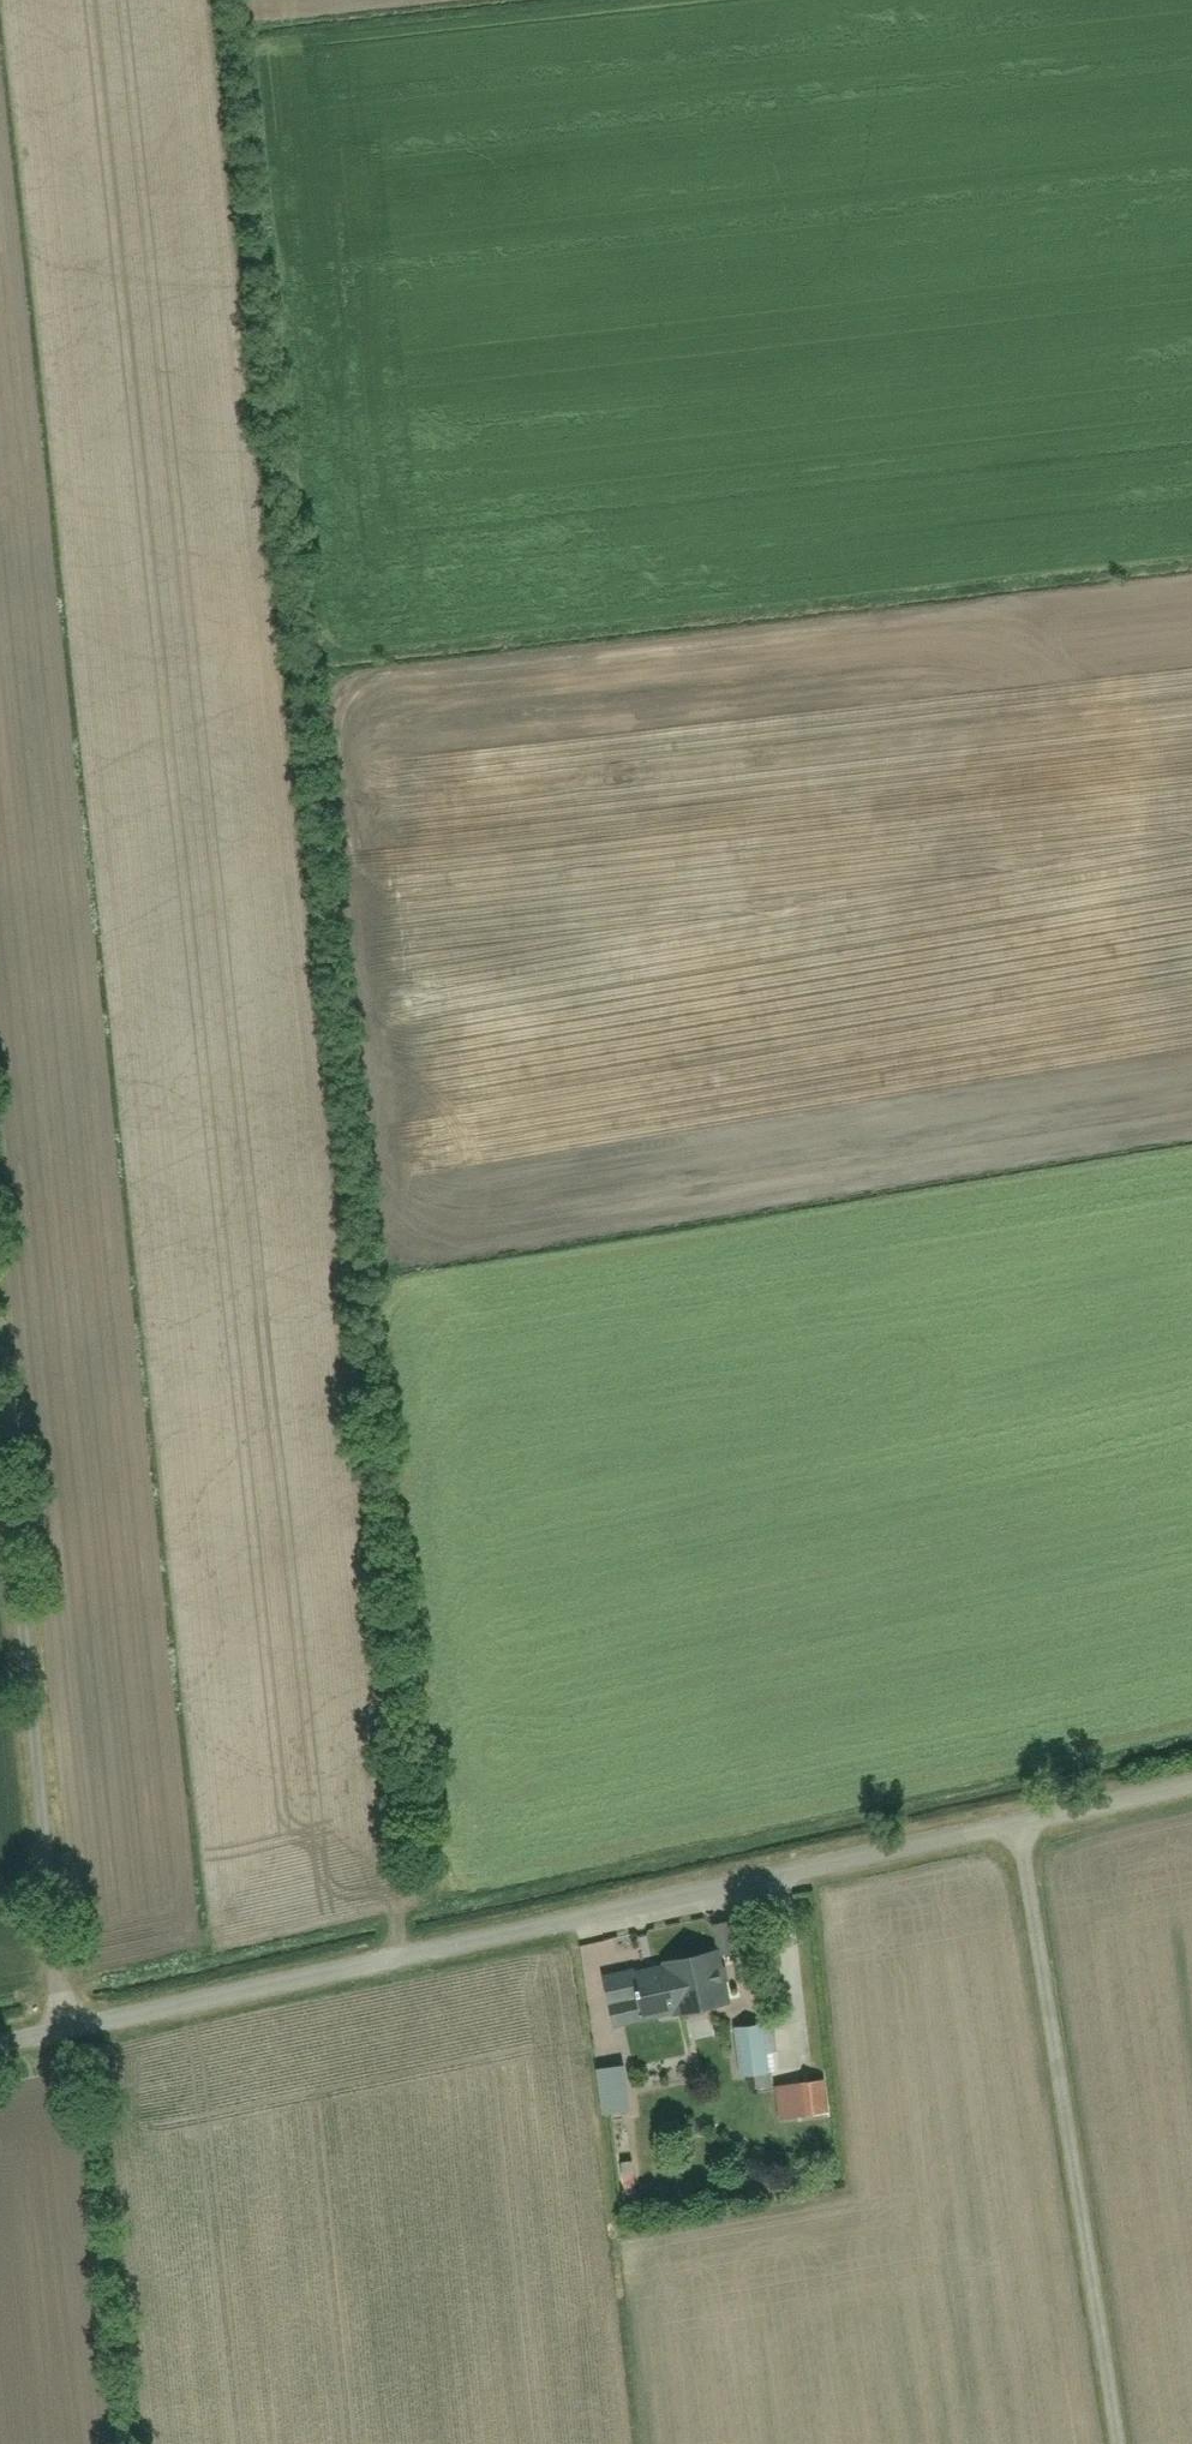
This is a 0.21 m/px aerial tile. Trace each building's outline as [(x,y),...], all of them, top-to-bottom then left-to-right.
[(720,1956),(738,1953),(733,1923),(715,1926),(720,1956)] [(606,1971),(618,2031),(730,2009),(718,1949),(606,1971)] [(735,2030),(739,2077),(780,2074),(776,2027),(735,2030)] [(605,2107),(626,2106),(624,2070),(602,2071),(605,2107)] [(795,2082),(799,2120),(832,2117),(829,2079),(795,2082)]
